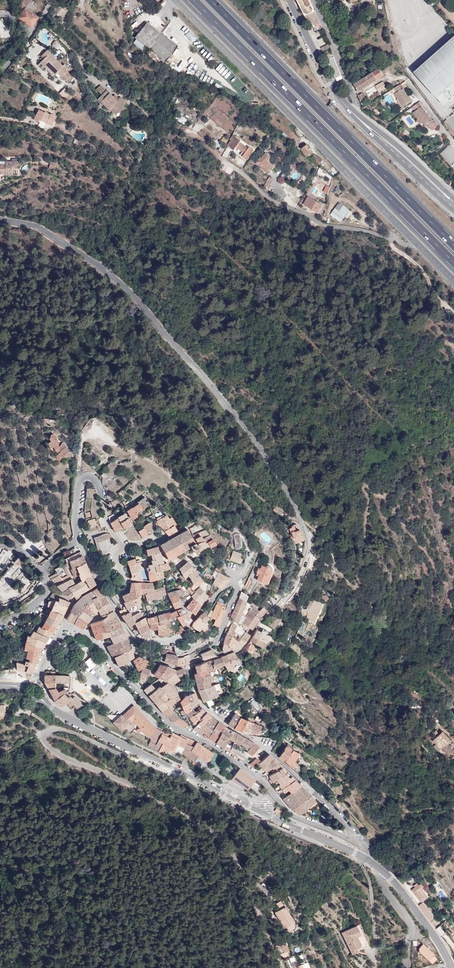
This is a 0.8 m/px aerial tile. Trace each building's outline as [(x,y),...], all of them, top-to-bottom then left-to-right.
[(18,6),(23,10),(17,18),(31,28),(38,18),(31,12),(37,4),(31,0),(23,0),(18,6)] [(305,15),(315,11),(310,0),(297,0),(305,15)] [(57,9),(55,7),(52,12),(62,19),(67,12),(59,7),(57,9)] [(315,11),(305,15),(309,24),(314,21),(315,24),(316,25),(320,23),(315,11)] [(135,38),(150,49),(162,34),(147,23),(135,38)] [(191,30),(186,34),(192,42),(197,38),(191,30)] [(162,34),(150,49),(165,61),(176,45),(162,34)] [(438,98),(437,97),(442,92),(449,101),(453,98),(452,97),(453,96),(453,97),(453,41),(417,74),(415,72),(438,98)] [(44,59),(49,53),(46,50),(41,56),(44,59)] [(342,75),(331,51),(325,55),(336,78),(342,75)] [(62,66),(49,53),(44,59),(40,63),(47,70),(53,76),(57,72),(65,81),(66,80),(70,76),(66,72),(69,69),(64,64),(62,66)] [(45,72),(47,70),(40,63),(38,65),(45,72)] [(379,68),(354,85),(357,92),(383,75),(379,68)] [(386,88),(383,82),(375,86),(379,92),(386,88)] [(102,95),(106,90),(100,85),(97,90),(102,95)] [(403,107),(413,101),(409,95),(408,96),(404,88),(402,89),(399,85),(394,88),(397,93),(395,94),(403,107)] [(117,100),(113,97),(106,90),(102,95),(98,99),(109,109),(116,115),(119,111),(120,113),(125,108),(123,106),(125,103),(120,97),(119,98),(117,100)] [(437,97),(438,98),(445,105),(449,101),(442,92),(437,97)] [(422,106),(413,113),(418,119),(420,118),(423,122),(426,126),(427,125),(429,128),(436,123),(434,119),(432,120),(422,106)] [(38,109),(34,119),(38,121),(39,120),(52,125),(56,116),(51,114),(50,115),(38,109)] [(241,140),(233,135),(230,139),(231,140),(227,145),(234,150),(237,146),(245,153),(243,156),(247,159),(254,150),(249,147),(248,148),(240,142),(241,140)] [(309,147),(307,144),(304,147),(301,149),(306,156),(313,152),(311,150),(312,150),(309,146),(309,147)] [(268,174),(275,166),(268,161),(271,157),(267,154),(266,154),(264,152),(261,156),(263,158),(257,165),(268,174)] [(311,159),(319,165),(323,160),(314,154),(311,159)] [(268,161),(275,166),(278,163),(271,157),(268,161)] [(0,164),(0,174),(6,173),(6,175),(12,175),(12,170),(17,170),(17,161),(5,161),(5,164),(0,164)] [(267,188),(265,192),(273,197),(276,192),(268,188),(273,179),(270,177),(264,187),(267,188)] [(323,205),(308,196),(303,205),(318,213),(323,205)] [(348,210),(339,203),(330,214),(340,221),(348,210)] [(55,439),(56,437),(56,435),(55,435),(54,434),(53,434),(51,434),(50,436),(49,439),(51,441),(48,443),(51,448),(53,447),(55,450),(58,454),(56,456),(59,460),(64,456),(67,460),(72,455),(65,448),(65,447),(62,443),(60,445),(59,446),(55,439)] [(87,497),(94,498),(95,490),(89,488),(87,497)] [(115,509),(121,506),(120,503),(117,499),(111,502),(115,509)] [(132,507),(127,510),(132,519),(137,516),(135,513),(142,508),(138,503),(132,507)] [(280,519),(285,514),(274,508),(273,509),(273,510),(280,519)] [(118,517),(124,528),(130,524),(132,523),(127,516),(125,513),(118,517)] [(157,523),(153,526),(154,529),(160,525),(161,527),(169,536),(177,531),(174,525),(176,524),(171,517),(169,518),(166,514),(156,521),(157,523)] [(115,531),(124,528),(118,517),(110,523),(115,531)] [(97,525),(94,518),(88,521),(90,527),(97,525)] [(153,526),(151,524),(150,522),(143,527),(144,528),(148,536),(150,534),(155,531),(154,529),(153,526)] [(290,537),(293,543),(295,542),(296,543),(303,539),(297,524),(296,524),(292,525),(291,526),(291,527),(289,529),(292,536),(290,537)] [(148,536),(144,528),(138,531),(143,539),(146,537),(148,536)] [(195,543),(187,529),(169,539),(167,537),(166,538),(168,540),(160,544),(159,543),(158,544),(159,545),(168,560),(195,543)] [(210,547),(216,544),(213,539),(210,534),(205,529),(193,535),(193,536),(196,538),(199,543),(198,545),(202,549),(208,545),(210,547)] [(110,533),(95,538),(99,554),(115,549),(110,533)] [(148,570),(155,569),(154,566),(163,563),(157,546),(146,550),(147,555),(151,554),(152,559),(151,560),(152,563),(148,564),(148,566),(147,566),(146,567),(146,568),(146,570),(147,570),(148,570)] [(231,550),(226,559),(238,563),(241,553),(231,550)] [(85,562),(82,555),(73,560),(71,556),(65,559),(67,564),(65,565),(66,568),(71,567),(72,569),(71,569),(74,576),(78,574),(79,574),(76,567),(85,562)] [(136,579),(142,580),(140,573),(140,574),(138,569),(140,568),(139,562),(136,563),(134,558),(127,561),(129,566),(132,576),(130,578),(136,579)] [(197,587),(202,581),(198,576),(193,571),(195,569),(188,561),(179,569),(181,573),(183,575),(184,578),(188,575),(189,577),(190,578),(193,584),(193,583),(197,587)] [(80,578),(90,572),(85,562),(76,567),(79,574),(78,574),(80,578)] [(165,569),(169,568),(166,562),(163,563),(154,566),(155,569),(156,571),(165,569)] [(256,572),(257,572),(259,574),(258,576),(256,580),(266,583),(269,575),(268,575),(270,569),(271,568),(270,567),(270,566),(268,565),(267,565),(266,565),(265,567),(261,565),(259,569),(258,568),(256,572)] [(148,577),(149,581),(157,579),(163,577),(163,575),(171,571),(169,568),(165,569),(156,571),(155,569),(148,570),(148,577)] [(218,587),(220,589),(225,585),(227,583),(230,579),(218,572),(214,570),(210,580),(213,582),(212,583),(218,587)] [(53,583),(56,586),(63,582),(56,572),(49,577),(53,583)] [(85,579),(91,576),(90,572),(80,578),(81,581),(85,579)] [(85,579),(90,588),(95,584),(91,576),(85,579)] [(56,586),(62,592),(67,588),(75,584),(71,577),(63,582),(56,586)] [(75,596),(80,593),(90,588),(85,579),(81,581),(75,584),(67,588),(62,592),(70,598),(74,596),(75,596)] [(138,594),(140,594),(140,582),(131,583),(129,592),(122,595),(125,601),(139,596),(138,594)] [(146,583),(145,583),(145,588),(145,592),(144,593),(147,600),(151,599),(156,598),(160,596),(163,594),(165,594),(166,594),(164,587),(154,590),(152,582),(146,583)] [(184,605),(185,606),(189,602),(186,598),(184,596),(183,597),(181,595),(185,593),(184,592),(179,584),(175,587),(176,590),(168,592),(169,598),(171,603),(174,608),(184,605)] [(98,599),(104,596),(98,587),(92,591),(98,599)] [(202,598),(205,600),(207,595),(206,594),(200,587),(195,591),(195,592),(202,598)] [(92,599),(94,602),(98,599),(92,591),(87,594),(82,597),(77,601),(74,605),(82,610),(84,608),(86,604),(92,599)] [(194,614),(200,605),(202,606),(206,600),(205,600),(202,598),(195,592),(191,596),(190,595),(186,598),(189,602),(189,603),(186,607),(194,614)] [(53,593),(47,600),(48,601),(54,600),(55,600),(58,602),(59,597),(53,593)] [(101,606),(108,603),(104,596),(98,599),(94,602),(98,609),(100,608),(101,606)] [(142,603),(139,596),(125,601),(124,602),(127,608),(134,605),(135,605),(139,603),(142,603)] [(70,602),(59,597),(58,602),(58,604),(67,607),(70,602)] [(239,597),(230,616),(237,622),(246,601),(245,600),(239,597)] [(94,614),(98,609),(94,602),(92,599),(86,604),(94,614)] [(58,602),(55,600),(53,606),(60,609),(65,611),(67,607),(58,604),(58,602)] [(309,610),(308,612),(309,612),(308,619),(312,621),(316,623),(321,609),(323,603),(315,600),(314,601),(312,606),(309,610)] [(213,624),(219,627),(226,610),(224,609),(225,607),(222,606),(223,604),(218,601),(213,611),(210,610),(207,615),(211,617),(215,619),(213,624)] [(101,616),(112,611),(108,603),(101,606),(100,608),(98,609),(101,616)] [(91,617),(94,614),(86,604),(84,608),(82,610),(91,617)] [(82,610),(74,605),(71,611),(78,616),(82,610)] [(53,606),(52,607),(50,611),(57,613),(63,615),(65,611),(60,609),(53,606)] [(52,607),(47,607),(45,615),(48,616),(57,619),(60,620),(62,616),(63,615),(57,613),(50,611),(52,607)] [(259,618),(266,610),(262,607),(259,611),(253,607),(249,612),(242,623),(244,625),(243,628),(247,631),(249,628),(251,630),(259,618)] [(91,617),(82,610),(78,616),(87,622),(91,617)] [(78,616),(71,611),(66,619),(68,620),(74,623),(78,616)] [(102,619),(102,622),(115,616),(112,611),(101,616),(103,619),(102,619)] [(185,624),(186,626),(192,619),(188,615),(189,613),(187,611),(179,616),(176,616),(174,618),(177,622),(180,627),(181,626),(185,624)] [(121,615),(132,631),(137,628),(137,627),(134,622),(139,620),(143,618),(140,612),(131,615),(130,612),(121,615)] [(177,622),(174,618),(170,618),(170,613),(169,612),(163,613),(164,619),(163,619),(164,621),(165,623),(169,622),(171,626),(177,622)] [(204,622),(209,617),(204,612),(199,616),(204,622)] [(262,623),(273,628),(280,620),(280,619),(282,616),(278,612),(262,623)] [(57,619),(48,616),(47,617),(41,613),(37,619),(45,622),(47,623),(51,625),(55,627),(60,620),(57,619)] [(164,635),(169,634),(169,633),(172,632),(174,631),(171,626),(169,622),(165,623),(159,625),(158,621),(159,620),(157,615),(154,616),(155,620),(155,621),(157,627),(157,628),(158,634),(164,635)] [(78,616),(74,623),(83,628),(85,625),(87,622),(78,616)] [(110,624),(118,621),(115,616),(102,622),(103,625),(110,624)] [(155,620),(154,616),(147,618),(148,622),(151,629),(157,628),(157,627),(155,621),(155,620)] [(201,628),(204,631),(209,629),(204,622),(199,616),(193,622),(192,624),(192,625),(193,627),(194,628),(199,630),(201,628)] [(142,625),(146,623),(147,622),(145,617),(143,618),(139,620),(134,622),(137,627),(142,625)] [(109,631),(122,627),(118,621),(110,624),(103,625),(102,622),(102,619),(90,624),(92,629),(96,640),(103,638),(101,632),(105,632),(109,631)] [(52,632),(55,627),(51,625),(47,623),(45,622),(41,627),(52,632)] [(144,631),(149,628),(146,623),(142,625),(137,627),(137,628),(140,633),(144,631)] [(223,651),(232,648),(231,646),(232,646),(237,640),(236,640),(231,636),(237,626),(232,623),(229,628),(226,633),(225,637),(222,648),(223,651)] [(35,625),(32,630),(49,637),(52,632),(41,627),(38,626),(35,625)] [(185,631),(184,630),(181,626),(180,627),(175,630),(176,632),(177,634),(185,631)] [(110,637),(124,632),(122,627),(109,631),(105,632),(106,636),(110,635),(110,636),(110,637)] [(140,633),(136,635),(138,637),(140,638),(144,638),(147,637),(151,634),(149,628),(144,631),(140,633)] [(32,630),(30,629),(29,630),(26,635),(27,635),(45,643),(49,637),(32,630)] [(266,642),(269,635),(257,630),(253,636),(266,642)] [(113,643),(127,638),(124,632),(110,637),(113,643)] [(241,638),(245,641),(249,636),(249,635),(245,632),(241,638)] [(26,642),(25,641),(25,643),(30,645),(28,649),(38,653),(39,653),(41,649),(45,643),(27,635),(26,642)] [(256,644),(262,647),(263,647),(266,642),(253,636),(250,641),(254,643),(256,644)] [(118,655),(122,652),(126,651),(130,649),(127,638),(113,643),(117,651),(118,655)] [(231,646),(232,648),(232,650),(239,647),(240,646),(245,641),(241,638),(238,641),(237,640),(232,646),(231,646)] [(30,645),(25,643),(24,650),(23,657),(26,657),(26,658),(29,659),(28,662),(36,663),(38,658),(38,653),(28,649),(30,645)] [(117,651),(113,643),(107,646),(111,654),(117,651)] [(201,655),(203,659),(216,655),(212,649),(200,654),(201,655)] [(167,650),(164,661),(176,664),(177,657),(175,651),(174,650),(167,650)] [(117,664),(118,667),(126,662),(122,652),(118,655),(114,657),(115,660),(120,658),(121,662),(117,664)] [(233,665),(238,661),(234,652),(221,657),(224,664),(227,670),(234,665),(233,665)] [(177,657),(176,664),(183,665),(189,663),(189,655),(189,654),(182,656),(182,657),(177,657)] [(144,667),(148,661),(139,657),(133,661),(139,672),(140,672),(143,667),(144,667)] [(224,664),(221,657),(205,662),(208,668),(209,671),(213,671),(214,671),(213,668),(224,664)] [(28,662),(25,661),(24,665),(28,666),(26,671),(33,673),(36,663),(28,662)] [(166,666),(153,662),(153,665),(158,667),(154,674),(159,678),(166,666)] [(197,672),(208,668),(205,662),(195,666),(197,672)] [(159,678),(151,684),(144,690),(148,695),(166,680),(171,675),(173,672),(175,669),(174,668),(174,669),(166,666),(159,678)] [(147,674),(150,670),(144,667),(143,667),(140,672),(139,672),(139,676),(143,681),(144,679),(147,674)] [(210,675),(212,675),(213,671),(209,671),(208,668),(197,672),(197,673),(194,674),(196,682),(204,679),(203,676),(210,674),(210,675)] [(183,669),(174,672),(176,674),(179,679),(185,675),(183,669)] [(174,672),(173,672),(171,675),(166,680),(172,684),(179,679),(176,674),(174,672)] [(196,682),(198,690),(209,686),(209,681),(210,675),(210,674),(203,676),(204,679),(196,682)] [(58,692),(55,688),(55,682),(55,675),(44,675),(44,682),(48,689),(55,701),(64,693),(69,689),(69,682),(64,682),(63,688),(58,692)] [(172,684),(166,680),(148,695),(158,706),(164,701),(177,693),(174,687),(172,684)] [(203,702),(217,695),(215,690),(218,689),(217,684),(214,685),(209,686),(198,690),(203,702)] [(192,693),(190,694),(195,706),(199,704),(199,703),(194,692),(192,693)] [(64,693),(55,701),(61,707),(67,702),(69,700),(72,698),(70,696),(67,698),(64,693)] [(180,700),(177,693),(164,701),(158,706),(165,715),(171,710),(168,707),(171,705),(180,700)] [(190,694),(186,696),(188,700),(189,703),(191,709),(195,706),(190,694)] [(69,700),(73,704),(78,710),(83,706),(75,696),(72,698),(69,700)] [(186,696),(180,702),(181,705),(178,707),(180,711),(182,715),(184,713),(185,713),(186,713),(191,709),(189,703),(188,700),(186,696)] [(263,711),(253,700),(251,702),(260,714),(263,711)] [(191,709),(186,713),(190,717),(190,718),(194,722),(197,718),(193,715),(201,709),(202,708),(199,704),(195,706),(191,709)] [(130,724),(142,713),(134,705),(122,716),(130,724)] [(206,712),(202,708),(201,709),(193,715),(197,718),(194,722),(193,723),(196,726),(198,723),(200,721),(199,720),(206,712)] [(171,710),(165,715),(170,719),(173,722),(175,723),(180,726),(184,728),(187,724),(180,717),(177,713),(173,709),(171,710)] [(211,716),(206,712),(199,720),(200,721),(198,723),(201,726),(211,716)] [(234,728),(240,717),(235,712),(233,715),(228,724),(234,728)] [(203,746),(197,742),(181,735),(180,736),(172,732),(171,734),(163,730),(163,731),(157,729),(142,713),(130,724),(122,716),(121,715),(113,722),(120,730),(122,728),(129,733),(135,728),(133,726),(135,723),(139,728),(136,731),(139,733),(142,730),(151,740),(148,746),(163,754),(165,750),(166,748),(170,750),(173,751),(176,745),(177,745),(183,749),(180,755),(194,761),(198,756),(207,762),(213,753),(203,746)] [(218,722),(211,716),(201,726),(200,727),(199,729),(197,731),(202,735),(204,732),(208,737),(218,722)] [(246,720),(240,717),(234,728),(241,731),(246,720)] [(250,728),(253,722),(246,720),(241,731),(249,732),(250,728)] [(225,726),(218,722),(208,737),(216,743),(221,732),(225,726)] [(249,732),(257,733),(261,726),(253,722),(250,728),(249,732)] [(237,733),(225,726),(221,732),(216,743),(224,749),(224,746),(225,745),(229,739),(234,741),(237,733)] [(439,751),(441,748),(446,753),(449,756),(453,751),(448,744),(452,741),(443,731),(433,740),(437,744),(435,746),(439,751)] [(254,743),(237,733),(234,741),(248,750),(246,752),(252,756),(259,747),(254,743)] [(174,751),(180,755),(183,749),(177,745),(174,751)] [(279,757),(285,761),(289,756),(292,749),(285,745),(279,757)] [(295,770),(299,765),(294,760),(299,753),(292,749),(289,756),(285,761),(290,767),(295,770)] [(262,760),(259,764),(266,772),(271,768),(279,762),(275,758),(269,754),(262,760)] [(259,764),(262,760),(258,758),(250,766),(254,768),(259,764)] [(283,766),(279,762),(271,768),(273,770),(271,772),(272,773),(283,766)] [(295,770),(301,775),(304,770),(303,769),(299,765),(295,770)] [(269,776),(271,779),(268,781),(271,784),(274,782),(277,780),(288,772),(285,768),(283,766),(272,773),(271,775),(269,776)] [(239,767),(231,779),(248,789),(255,779),(239,767)] [(291,776),(288,772),(277,780),(280,784),(291,776)] [(294,779),(291,776),(280,784),(283,788),(285,786),(294,779)] [(300,785),(294,779),(285,786),(288,790),(291,792),(300,785)] [(311,795),(300,785),(291,792),(283,799),(292,810),(294,809),(311,795)] [(316,802),(311,795),(294,809),(295,812),(297,814),(300,814),(305,810),(316,802)] [(316,802),(305,810),(308,812),(318,804),(316,802)] [(427,898),(426,897),(421,891),(423,890),(424,886),(422,883),(418,884),(415,887),(412,890),(422,902),(427,898)] [(280,901),(276,903),(280,909),(277,911),(275,912),(284,928),(286,927),(288,929),(289,930),(290,931),(292,931),(293,930),(295,929),(296,927),(296,925),(294,922),(294,921),(285,906),(284,907),(280,901)] [(419,905),(430,921),(433,918),(432,917),(434,916),(424,902),(419,905)] [(352,954),(363,949),(358,937),(363,934),(358,925),(342,933),(352,954)] [(358,937),(363,949),(369,946),(363,934),(358,937)] [(285,942),(275,946),(279,954),(289,950),(285,942)] [(419,951),(432,963),(436,958),(433,956),(434,954),(423,944),(419,948),(419,951)]
